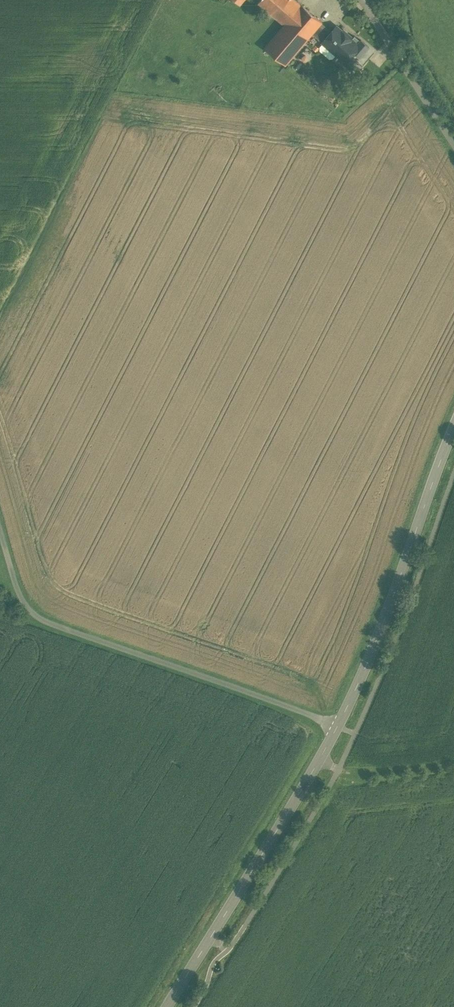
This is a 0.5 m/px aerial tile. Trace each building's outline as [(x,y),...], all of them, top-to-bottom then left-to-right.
[(296,0),(261,0),(259,3),(284,25),(266,47),(286,64),(312,34),(322,23),(296,0)] [(323,43),(332,32),(322,23),(312,34),(323,43)] [(337,27),(332,32),(323,43),(344,61),(353,51),(353,52),(360,44),(358,43),(353,38),(352,40),(337,27)] [(369,47),(361,39),(358,43),(360,44),(353,52),(355,54),(355,55),(354,56),(363,64),(372,54),(372,52),(368,48),(369,47)]
